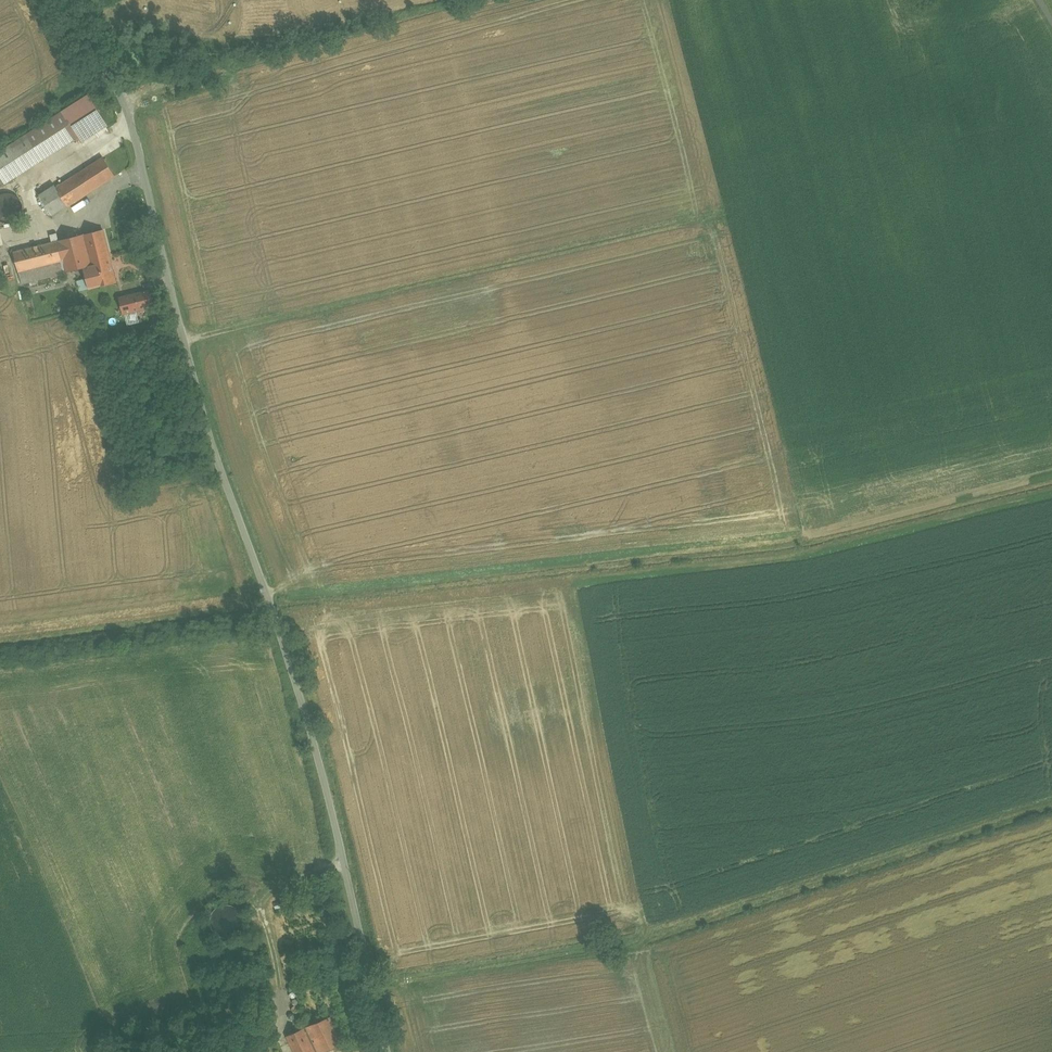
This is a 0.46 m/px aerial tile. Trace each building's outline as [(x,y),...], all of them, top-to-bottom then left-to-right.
[(89,97),(64,112),(79,135),(83,141),(107,125),(89,97)] [(5,182),(79,135),(64,112),(0,153),(0,173),(5,182)] [(103,158),(57,188),(56,186),(40,196),(52,214),(67,205),(68,206),(115,176),(103,158)] [(103,230),(84,234),(58,241),(66,272),(84,268),(109,255),(103,230)] [(58,241),(14,252),(22,283),(66,272),(58,241)] [(109,255),(84,268),(89,289),(116,282),(109,255)] [(150,291),(120,298),(124,314),(154,306),(150,291)] [(287,1036),(294,1051),(325,1051),(342,1044),(330,1017),(287,1036)]
